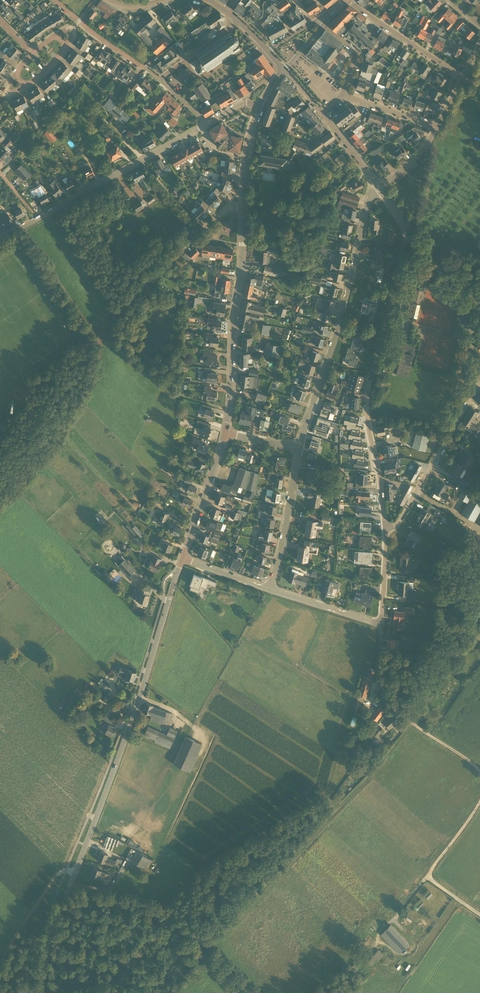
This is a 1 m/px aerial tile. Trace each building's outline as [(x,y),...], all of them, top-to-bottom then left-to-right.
[(98,4),(97,7),(99,8),(105,12),(106,14),(109,16),(114,10),(113,9),(108,5),(105,3),(102,1),(101,0),(98,4)] [(233,10),(236,12),(240,15),(252,0),(246,0),(242,5),(239,3),(236,6),(233,10)] [(292,6),(287,0),(273,0),(267,4),(270,6),(274,10),(275,11),(280,17),(284,14),(283,13),(292,6)] [(426,3),(428,6),(434,11),(436,9),(437,10),(440,6),(439,5),(441,3),(438,0),(429,0),(428,1),(426,3)] [(4,2),(0,6),(0,9),(1,10),(1,11),(3,13),(4,13),(5,14),(9,11),(11,13),(13,11),(10,9),(4,2)] [(306,9),(309,14),(310,15),(320,8),(319,7),(319,8),(316,2),(306,9)] [(196,11),(198,10),(199,9),(195,5),(193,7),(190,5),(187,8),(186,6),(182,10),(188,17),(195,11),(196,11)] [(302,14),(296,5),(289,10),(300,25),(303,23),(307,21),(302,14)] [(349,11),(353,14),(363,23),(367,18),(362,15),(356,11),(355,10),(348,5),(345,9),(348,12),(349,11)] [(259,14),(251,7),(246,13),(249,15),(248,16),(253,21),(259,14)] [(396,16),(392,23),(399,26),(403,19),(400,18),(401,15),(402,13),(403,11),(404,10),(400,8),(400,9),(399,10),(399,12),(398,12),(396,16)] [(351,16),(353,14),(349,11),(348,12),(345,9),(336,18),(343,24),(342,26),(346,30),(354,21),(356,19),(354,17),(353,18),(351,16)] [(444,17),(447,19),(453,13),(448,9),(445,12),(444,12),(437,20),(439,23),(444,17)] [(21,16),(22,16),(16,10),(13,12),(19,18),(21,19),(22,19),(23,18),(21,16)] [(61,17),(58,10),(55,11),(56,13),(53,15),(58,25),(60,24),(59,24),(64,21),(63,20),(65,18),(62,16),(61,17)] [(97,13),(93,10),(88,17),(91,19),(97,13)] [(283,22),(280,17),(275,11),(274,10),(271,13),(271,14),(267,17),(277,24),(278,25),(277,25),(282,34),(287,31),(288,31),(288,30),(287,31),(283,22)] [(300,25),(289,10),(286,12),(292,20),(288,23),(293,30),(297,27),(300,25)] [(167,21),(169,24),(176,18),(177,19),(180,16),(176,12),(173,14),(171,12),(168,15),(167,14),(163,17),(167,21)] [(194,30),(190,33),(198,44),(206,38),(207,38),(206,35),(211,31),(211,30),(213,29),(215,32),(226,24),(223,20),(224,19),(223,18),(224,17),(224,16),(222,15),(223,15),(222,15),(221,14),(220,13),(208,21),(208,20),(194,30)] [(448,30),(455,21),(454,21),(457,17),(453,13),(447,19),(450,22),(445,27),(448,30)] [(46,16),(52,27),(52,28),(57,25),(58,25),(53,15),(50,16),(49,15),(46,16)] [(136,27),(134,29),(140,36),(145,32),(156,22),(155,21),(150,15),(147,18),(138,25),(136,27)] [(40,20),(46,30),(51,27),(52,27),(46,16),(40,20)] [(419,24),(422,25),(417,36),(423,39),(427,32),(425,30),(430,20),(424,16),(419,24)] [(118,32),(122,35),(129,25),(122,20),(123,19),(120,17),(113,25),(116,27),(115,28),(119,30),(118,32)] [(343,24),(336,18),(329,26),(336,32),(336,33),(342,37),(343,35),(342,34),(346,30),(342,26),(343,24)] [(35,24),(42,34),(43,33),(43,32),(46,30),(40,20),(35,24)] [(282,34),(277,25),(278,25),(277,24),(271,28),(265,20),(261,24),(266,31),(271,39),(271,40),(272,40),(276,37),(282,34)] [(354,21),(346,30),(342,34),(343,35),(366,56),(365,59),(369,60),(369,58),(373,55),(368,51),(377,41),(375,40),(372,37),(354,21)] [(457,25),(455,27),(458,30),(460,28),(465,32),(464,34),(469,39),(473,34),(474,32),(472,30),(469,28),(466,25),(465,25),(464,23),(462,21),(461,21),(459,23),(457,25)] [(30,29),(37,39),(38,38),(38,37),(42,34),(35,24),(32,26),(33,27),(30,29)] [(430,33),(427,32),(423,39),(429,42),(436,30),(432,28),(430,33)] [(28,31),(27,30),(24,32),(29,38),(27,39),(29,42),(31,41),(32,42),(36,39),(37,39),(30,29),(28,31)] [(345,44),(325,30),(317,41),(317,40),(320,43),(322,40),(330,46),(323,56),(311,47),(306,55),(325,70),(331,62),(338,52),(338,53),(345,44)] [(388,35),(382,31),(379,35),(375,33),(372,37),(375,40),(377,38),(383,42),(388,35)] [(225,60),(226,59),(230,56),(230,57),(231,56),(230,56),(231,55),(232,56),(234,55),(233,53),(234,53),(235,53),(241,49),(238,45),(237,45),(238,43),(239,40),(237,38),(234,37),(232,38),(232,37),(229,33),(223,37),(224,37),(219,40),(218,39),(214,43),(214,44),(210,47),(209,46),(205,49),(205,50),(201,53),(201,52),(200,53),(197,56),(198,58),(200,61),(199,62),(198,61),(197,61),(196,61),(196,62),(197,63),(195,65),(196,66),(195,67),(197,69),(198,69),(199,70),(204,67),(206,69),(207,69),(208,71),(211,69),(212,69),(212,68),(216,66),(217,66),(216,65),(220,62),(221,63),(221,62),(225,59),(225,60)] [(79,40),(88,46),(91,40),(87,38),(87,37),(84,34),(83,35),(82,35),(80,39),(80,38),(79,40)] [(148,36),(143,40),(150,47),(156,55),(160,51),(163,48),(166,46),(169,44),(162,36),(154,44),(152,41),(148,36)] [(436,42),(434,46),(440,49),(441,50),(441,49),(445,40),(446,39),(441,37),(439,36),(436,42)] [(177,42),(172,46),(173,47),(175,50),(177,48),(181,54),(183,53),(188,50),(187,49),(185,46),(190,43),(187,39),(182,43),(182,42),(180,43),(178,41),(177,42)] [(396,42),(395,41),(393,39),(392,40),(391,42),(389,40),(383,49),(387,52),(389,48),(394,51),(399,43),(397,41),(396,42)] [(76,46),(85,51),(88,46),(79,40),(77,42),(78,42),(76,46)] [(451,53),(457,57),(462,49),(455,45),(453,50),(449,48),(447,52),(447,51),(451,53)] [(22,52),(14,46),(11,50),(19,57),(21,54),(22,52)] [(11,50),(8,48),(4,53),(1,50),(0,49),(0,53),(4,56),(5,55),(6,54),(7,55),(15,61),(16,60),(19,57),(11,50)] [(165,55),(163,56),(166,59),(170,65),(173,62),(177,60),(179,58),(175,52),(175,53),(172,48),(168,51),(166,52),(167,54),(165,55)] [(400,64),(399,66),(398,68),(401,70),(404,66),(405,66),(408,61),(405,59),(409,53),(404,49),(399,55),(402,57),(397,63),(400,64)] [(82,56),(73,50),(71,53),(70,55),(78,61),(82,56)] [(92,60),(97,63),(99,67),(100,65),(102,62),(108,53),(105,52),(103,50),(101,52),(100,54),(98,52),(97,54),(93,59),(92,60)] [(0,64),(9,70),(11,67),(11,66),(12,65),(11,65),(3,60),(2,59),(4,56),(0,53),(0,64)] [(108,53),(102,62),(104,64),(103,67),(107,70),(113,62),(112,62),(110,61),(113,57),(110,55),(108,53)] [(269,75),(274,71),(262,54),(257,57),(258,59),(256,61),(258,65),(253,69),(254,72),(253,73),(257,78),(264,73),(265,75),(268,73),(269,75)] [(69,57),(66,60),(75,66),(78,61),(70,55),(68,56),(69,57)] [(390,64),(382,57),(379,61),(387,68),(390,64)] [(113,62),(107,70),(111,72),(115,75),(120,67),(118,66),(120,62),(115,58),(113,61),(112,62),(113,62)] [(161,61),(154,65),(160,74),(167,69),(165,68),(170,65),(166,59),(162,62),(161,61)] [(378,71),(372,68),(373,65),(364,62),(362,67),(364,68),(363,70),(376,75),(378,71)] [(61,66),(59,68),(67,75),(71,70),(64,63),(61,66)] [(0,64),(0,65),(0,71),(5,75),(6,73),(7,74),(8,72),(9,70),(0,64)] [(425,75),(430,68),(429,67),(430,67),(428,65),(427,66),(424,64),(422,67),(416,64),(413,68),(416,70),(417,69),(422,73),(419,76),(424,79),(427,76),(425,75)] [(115,75),(113,77),(117,80),(119,78),(121,75),(124,78),(131,68),(130,68),(128,67),(125,65),(124,67),(121,66),(120,67),(115,75)] [(333,65),(328,72),(333,76),(339,68),(333,65)] [(58,70),(55,73),(63,80),(67,75),(59,68),(58,69),(58,70)] [(130,85),(136,78),(132,76),(135,72),(133,70),(131,68),(122,80),(130,85)] [(50,77),(58,85),(61,82),(63,80),(55,73),(55,72),(53,74),(50,77)] [(250,72),(247,74),(251,80),(252,79),(256,84),(257,83),(250,72)] [(378,72),(374,82),(377,84),(381,75),(382,75),(382,74),(378,72)] [(241,77),(240,78),(243,81),(246,80),(247,82),(246,83),(245,84),(246,85),(250,91),(252,90),(255,87),(254,85),(251,80),(247,74),(247,73),(241,77)] [(436,75),(434,79),(436,80),(435,81),(438,83),(438,84),(442,86),(444,83),(446,79),(442,77),(438,74),(437,75),(436,75)] [(240,85),(234,88),(235,90),(239,97),(242,96),(246,94),(249,92),(246,87),(243,81),(240,78),(239,75),(235,77),(240,85)] [(46,81),(45,81),(53,90),(58,85),(50,77),(47,80),(46,81)] [(377,84),(376,87),(373,95),(381,98),(382,93),(383,94),(386,96),(388,90),(391,82),(392,78),(389,77),(388,80),(386,86),(377,84)] [(135,81),(130,88),(133,91),(136,88),(138,90),(139,90),(142,88),(144,90),(147,93),(150,90),(153,87),(149,84),(150,83),(148,82),(145,79),(140,85),(135,81)] [(296,90),(282,79),(276,87),(267,106),(268,107),(276,108),(281,109),(296,90)] [(41,85),(44,89),(48,94),(53,90),(45,81),(44,82),(44,83),(41,85)] [(358,82),(356,88),(357,89),(359,90),(359,89),(363,90),(363,91),(364,88),(368,90),(370,82),(367,81),(365,81),(364,83),(359,81),(358,82)] [(202,100),(210,94),(203,83),(202,83),(194,89),(199,95),(202,100)] [(236,99),(230,88),(224,91),(221,86),(218,88),(220,91),(228,104),(234,101),(234,100),(236,99)] [(34,90),(32,91),(39,100),(44,96),(38,88),(34,90)] [(429,91),(426,98),(431,100),(433,97),(438,100),(441,93),(434,89),(434,90),(431,88),(429,91)] [(192,100),(199,95),(194,89),(188,94),(192,100)] [(399,94),(388,90),(386,96),(389,96),(388,100),(396,103),(399,94)] [(39,100),(32,91),(31,92),(31,93),(27,95),(33,104),(39,100)] [(220,91),(216,93),(218,96),(220,94),(222,96),(217,99),(222,108),(228,104),(220,91)] [(148,106),(155,113),(156,113),(165,103),(167,105),(172,99),(166,93),(161,99),(157,95),(148,106)] [(406,98),(404,98),(402,104),(410,107),(413,97),(407,95),(406,98)] [(20,98),(18,99),(23,109),(29,106),(26,101),(24,97),(20,98)] [(103,106),(124,124),(126,122),(131,116),(110,97),(107,100),(103,105),(103,106)] [(294,101),(286,107),(289,111),(294,106),(297,110),(299,108),(302,111),(307,107),(304,103),(299,97),(294,101)] [(12,102),(17,112),(23,109),(18,99),(16,100),(12,102)] [(182,107),(172,99),(167,105),(169,107),(167,109),(171,112),(170,112),(174,116),(182,107)] [(424,103),(416,100),(414,108),(422,110),(423,109),(425,109),(428,104),(424,103)] [(220,107),(218,104),(217,102),(210,106),(209,105),(207,106),(204,102),(195,108),(201,114),(203,112),(206,117),(214,112),(221,108),(220,107)] [(425,109),(426,110),(426,109),(428,111),(429,111),(433,114),(436,109),(437,107),(428,103),(428,104),(425,109)] [(307,107),(302,111),(300,113),(304,118),(303,119),(303,118),(299,122),(302,126),(307,123),(305,120),(306,120),(311,127),(310,128),(311,130),(312,129),(317,135),(324,128),(321,125),(324,123),(309,105),(307,107)] [(343,131),(349,126),(350,127),(361,119),(362,116),(361,114),(355,106),(351,109),(349,107),(334,119),(339,126),(343,131)] [(266,112),(276,116),(277,114),(274,113),(276,108),(268,107),(266,112)] [(264,118),(271,121),(273,117),(275,118),(276,116),(266,112),(264,118)] [(287,118),(284,117),(281,116),(280,118),(283,119),(293,123),(295,118),(288,113),(287,118)] [(377,115),(370,113),(367,123),(370,124),(371,120),(375,121),(377,115)] [(161,123),(165,120),(160,114),(156,118),(161,123)] [(377,115),(375,121),(378,123),(377,126),(380,127),(383,117),(377,115)] [(171,117),(168,121),(174,127),(177,123),(171,117)] [(262,122),(262,123),(263,124),(272,127),(273,125),(270,124),(271,121),(264,118),(262,122)] [(285,122),(284,126),(291,128),(293,123),(283,119),(282,121),(285,122)] [(387,119),(385,125),(392,127),(394,121),(387,119)] [(392,127),(390,131),(394,132),(395,131),(395,128),(398,129),(399,127),(402,128),(403,124),(397,122),(394,121),(392,127)] [(126,122),(124,124),(122,126),(127,131),(132,127),(128,124),(126,122)] [(215,140),(216,141),(217,142),(218,143),(219,142),(220,143),(218,147),(220,149),(222,147),(223,147),(224,148),(225,148),(227,149),(228,149),(238,152),(238,149),(240,149),(241,140),(240,140),(241,137),(233,136),(233,135),(232,133),(232,132),(230,131),(229,131),(228,131),(226,131),(222,123),(212,129),(212,130),(210,131),(212,136),(215,140)] [(361,124),(353,131),(355,133),(349,137),(353,142),(359,138),(362,136),(362,135),(357,130),(362,126),(361,124)] [(162,128),(159,131),(156,134),(162,141),(172,133),(165,125),(162,128)] [(280,128),(279,130),(283,132),(289,134),(290,129),(291,128),(284,126),(282,129),(280,128)] [(421,138),(420,138),(422,134),(423,135),(425,131),(414,127),(412,129),(415,133),(414,134),(413,134),(408,139),(413,146),(419,141),(418,140),(421,138)] [(44,134),(52,143),(58,137),(50,129),(44,134)] [(141,131),(150,148),(156,145),(152,138),(150,139),(144,129),(141,131)] [(145,151),(150,148),(141,131),(137,133),(141,139),(136,142),(140,150),(141,150),(141,149),(143,148),(145,151)] [(270,131),(268,136),(278,140),(280,135),(270,131)] [(112,132),(104,136),(107,141),(115,137),(112,132)] [(331,132),(326,136),(332,144),(332,145),(334,147),(336,145),(332,140),(335,138),(331,132)] [(323,138),(321,139),(325,145),(328,143),(329,144),(330,145),(332,144),(326,136),(323,138)] [(359,138),(353,142),(356,145),(358,147),(363,143),(362,142),(362,141),(364,139),(362,136),(359,138)] [(315,142),(314,143),(318,149),(320,151),(321,152),(321,153),(322,152),(323,151),(322,150),(320,147),(321,146),(323,145),(320,140),(319,139),(315,142)] [(301,149),(303,150),(306,143),(300,141),(297,151),(300,152),(301,149)] [(198,143),(192,146),(201,160),(203,159),(201,155),(200,155),(199,154),(203,152),(198,143)] [(306,143),(303,150),(304,151),(303,153),(303,154),(302,156),(304,157),(305,154),(307,151),(312,153),(311,145),(306,143)] [(311,145),(312,153),(317,150),(319,152),(320,151),(318,149),(314,143),(311,145)] [(362,153),(367,148),(363,143),(358,147),(362,153)] [(105,148),(112,160),(113,159),(113,160),(115,159),(115,158),(119,156),(120,156),(121,155),(122,155),(117,147),(116,147),(115,144),(110,147),(109,146),(105,148)] [(391,155),(395,155),(398,159),(403,156),(403,157),(407,154),(401,146),(399,148),(396,144),(390,149),(391,155)] [(198,162),(201,160),(192,146),(187,149),(192,158),(196,156),(197,157),(196,158),(198,162)] [(2,161),(5,158),(6,158),(9,155),(8,155),(10,153),(4,148),(0,152),(0,158),(2,161)] [(181,152),(187,161),(190,167),(192,165),(190,161),(189,162),(188,160),(192,158),(187,149),(181,152)] [(259,164),(291,169),(293,160),(296,154),(297,152),(296,152),(293,150),(289,156),(287,159),(260,155),(259,164)] [(347,161),(345,158),(342,153),(335,158),(329,150),(316,160),(319,163),(328,157),(331,161),(328,164),(333,170),(340,165),(340,166),(347,161)] [(176,155),(184,170),(186,168),(184,164),(184,165),(183,163),(187,161),(181,152),(176,155)] [(182,171),(184,170),(176,155),(170,158),(176,168),(180,165),(180,167),(182,171)] [(223,157),(223,160),(225,161),(225,163),(225,166),(235,167),(236,164),(235,164),(235,162),(235,161),(232,161),(231,161),(229,161),(228,161),(228,157),(223,157)] [(154,162),(158,169),(161,168),(164,174),(171,170),(168,164),(165,166),(161,159),(160,158),(160,159),(155,162),(154,162)] [(374,164),(372,166),(373,166),(375,169),(377,172),(380,171),(382,173),(385,171),(387,169),(388,169),(388,168),(390,166),(385,160),(383,162),(377,166),(374,164)] [(79,174),(84,171),(88,178),(95,174),(91,167),(88,162),(76,169),(79,174)] [(30,174),(22,165),(15,170),(24,180),(30,174)] [(222,172),(221,174),(228,176),(229,173),(230,173),(234,173),(234,170),(235,170),(235,169),(235,167),(225,166),(224,172),(222,172)] [(151,189),(141,169),(141,170),(132,174),(136,182),(140,180),(146,191),(151,189)] [(219,176),(217,182),(221,183),(230,187),(232,184),(231,184),(232,181),(228,180),(227,179),(228,176),(221,174),(221,177),(219,176)] [(72,176),(67,178),(66,177),(62,179),(69,191),(75,187),(74,184),(77,182),(72,176)] [(54,179),(47,185),(51,189),(50,189),(56,196),(57,195),(57,196),(63,192),(62,192),(63,191),(57,184),(58,184),(54,179)] [(352,192),(356,190),(363,187),(360,182),(359,180),(349,185),(350,188),(352,192)] [(216,188),(215,190),(220,193),(222,190),(224,191),(227,192),(228,190),(229,190),(230,187),(221,183),(220,186),(219,186),(217,185),(216,188)] [(340,199),(341,197),(343,192),(341,190),(345,187),(343,184),(336,190),(333,195),(340,199)] [(40,185),(36,188),(41,196),(40,196),(39,197),(43,204),(49,201),(49,200),(52,199),(49,193),(42,186),(41,186),(40,185)] [(215,193),(211,197),(218,205),(220,203),(220,202),(222,200),(220,199),(219,198),(218,196),(220,193),(215,190),(213,192),(215,193)] [(343,192),(341,197),(358,203),(359,198),(343,192)] [(205,199),(203,202),(207,207),(210,205),(210,206),(212,207),(213,208),(215,206),(216,207),(218,205),(211,197),(207,201),(205,199)] [(341,197),(340,199),(339,202),(356,208),(358,203),(341,197)] [(33,209),(36,207),(30,199),(27,201),(33,209)] [(137,211),(144,207),(141,201),(133,206),(137,211)] [(199,203),(195,207),(198,209),(205,217),(207,215),(206,215),(209,213),(206,210),(205,209),(207,207),(203,202),(200,204),(199,203)] [(14,212),(18,219),(24,215),(23,211),(27,209),(21,203),(16,206),(18,210),(14,212)] [(192,212),(189,214),(190,214),(193,217),(195,215),(196,216),(197,218),(200,221),(202,219),(203,219),(204,218),(205,217),(198,209),(196,211),(193,214),(192,212)] [(345,213),(344,219),(348,220),(350,220),(351,221),(352,218),(355,218),(356,211),(349,209),(348,213),(345,213)] [(0,213),(0,218),(4,226),(12,222),(8,215),(4,211),(0,213)] [(371,228),(374,229),(374,234),(378,234),(379,229),(379,225),(377,224),(378,220),(371,220),(371,228)] [(341,222),(339,230),(344,231),(351,232),(352,225),(349,225),(349,223),(341,222)] [(339,230),(338,236),(349,239),(350,236),(351,232),(344,231),(339,230)] [(335,241),(337,242),(335,249),(340,250),(340,249),(347,250),(348,250),(348,248),(349,244),(341,242),(341,240),(336,239),(335,241)] [(202,252),(202,255),(209,256),(211,246),(203,244),(202,252)] [(259,263),(269,263),(270,262),(270,257),(269,255),(267,255),(267,253),(268,250),(277,253),(278,248),(265,245),(263,252),(260,252),(259,263)] [(211,246),(209,256),(216,257),(218,247),(211,246)] [(216,257),(223,259),(225,248),(218,247),(216,257)] [(223,259),(231,260),(231,257),(233,249),(225,248),(223,259)] [(384,269),(381,268),(383,261),(379,261),(381,252),(375,251),(373,260),(372,259),(371,266),(375,267),(373,277),(377,278),(378,278),(377,282),(381,283),(381,279),(382,279),(384,269)] [(333,259),(337,260),(337,261),(344,263),(346,256),(334,253),(333,259)] [(329,262),(327,269),(332,270),(333,267),(343,269),(344,263),(337,261),(336,264),(329,262)] [(265,266),(263,273),(277,277),(279,270),(278,270),(272,268),(265,266)] [(333,279),(340,281),(342,274),(335,272),(331,272),(330,275),(334,276),(333,279)] [(246,284),(254,286),(257,287),(262,289),(263,282),(262,282),(263,276),(255,275),(255,278),(254,278),(247,277),(246,284)] [(310,276),(308,286),(310,287),(311,283),(319,285),(321,286),(319,293),(323,294),(323,293),(327,295),(328,294),(336,296),(336,295),(338,288),(331,286),(331,287),(325,285),(325,284),(326,284),(326,280),(318,278),(310,276)] [(246,284),(243,296),(257,300),(258,296),(252,294),(254,286),(246,284)] [(216,285),(214,297),(221,298),(222,295),(225,295),(225,292),(229,293),(230,287),(221,285),(217,285),(216,285)] [(367,312),(367,314),(378,317),(380,308),(375,307),(375,306),(376,300),(364,297),(362,303),(363,304),(361,311),(361,310),(367,312)] [(321,299),(320,302),(322,302),(321,305),(325,306),(333,309),(335,302),(327,300),(323,299),(321,299)] [(244,300),(242,309),(249,312),(250,311),(264,315),(264,314),(265,312),(265,311),(266,308),(252,304),(252,302),(244,300)] [(211,313),(213,314),(214,314),(216,314),(221,315),(221,316),(223,316),(223,315),(224,315),(225,308),(226,304),(221,304),(215,303),(214,302),(213,309),(212,309),(211,313)] [(414,318),(417,304),(409,302),(406,316),(414,318)] [(284,317),(287,309),(280,307),(278,315),(284,317)] [(321,308),(318,319),(329,322),(331,315),(329,315),(330,311),(324,309),(321,308)] [(242,313),(238,328),(246,330),(249,318),(259,320),(260,314),(250,312),(250,315),(242,313)] [(213,325),(213,329),(220,330),(220,329),(221,328),(221,325),(221,322),(214,321),(214,318),(208,318),(207,324),(213,325)] [(317,323),(315,331),(318,332),(323,333),(323,332),(326,333),(328,326),(327,326),(321,324),(317,323)] [(264,334),(266,325),(259,324),(257,333),(264,334)] [(210,342),(210,345),(218,346),(219,338),(213,337),(213,333),(207,333),(206,342),(210,342)] [(324,339),(317,337),(316,341),(311,340),(310,343),(315,344),(322,347),(324,339)] [(345,358),(346,359),(349,360),(349,361),(348,364),(355,367),(356,362),(354,361),(357,351),(356,350),(358,344),(360,339),(359,339),(354,337),(353,340),(352,344),(351,347),(350,348),(348,348),(347,352),(345,358)] [(242,346),(242,348),(247,349),(246,351),(249,351),(252,351),(257,352),(258,345),(257,345),(256,345),(254,345),(252,345),(252,338),(243,338),(242,346)] [(392,359),(389,372),(408,376),(414,356),(415,356),(417,348),(412,347),(412,344),(404,342),(403,345),(399,344),(396,360),(392,359)] [(279,358),(281,350),(284,351),(284,347),(281,347),(281,346),(266,344),(266,343),(265,349),(259,348),(258,354),(269,356),(274,357),(279,358)] [(208,358),(207,363),(216,364),(217,355),(213,355),(214,351),(204,350),(204,358),(208,358)] [(307,357),(307,358),(317,361),(317,360),(319,353),(313,351),(311,354),(308,353),(307,357)] [(240,359),(240,366),(242,366),(247,367),(247,366),(252,366),(252,363),(249,363),(249,358),(251,358),(251,354),(250,354),(247,354),(246,354),(240,354),(240,359)] [(300,359),(298,365),(303,367),(306,367),(304,372),(312,374),(313,371),(315,366),(307,364),(308,360),(301,358),(300,359)] [(217,374),(211,373),(211,369),(204,368),(203,371),(202,381),(216,382),(217,374)] [(301,385),(308,387),(310,380),(304,377),(305,374),(298,372),(296,378),(299,378),(297,384),(301,385)] [(345,389),(360,393),(364,376),(350,372),(345,389)] [(240,385),(240,386),(248,387),(252,387),(253,382),(257,383),(258,378),(249,377),(241,376),(240,385)] [(327,390),(326,395),(330,396),(330,397),(330,398),(332,399),(333,398),(334,398),(337,391),(335,390),(337,385),(332,383),(329,389),(328,389),(327,390)] [(294,388),(293,392),(297,393),(296,398),(303,400),(306,392),(300,390),(301,387),(295,385),(294,388)] [(206,399),(215,400),(216,393),(210,392),(211,386),(204,386),(203,394),(207,395),(206,399)] [(258,393),(255,400),(264,404),(267,397),(258,393)] [(300,406),(294,404),(296,399),(290,397),(288,403),(291,404),(289,410),(298,413),(300,406)] [(359,398),(351,398),(350,408),(359,409),(359,398)] [(205,410),(204,416),(207,417),(207,420),(211,421),(214,411),(211,410),(212,407),(203,404),(201,409),(205,410)] [(250,424),(250,421),(252,414),(255,415),(257,409),(247,406),(246,414),(241,413),(240,421),(244,422),(244,423),(249,424),(250,424)] [(321,410),(319,416),(328,419),(330,413),(334,415),(336,410),(324,406),(322,410),(321,410)] [(466,417),(472,422),(476,424),(478,421),(475,418),(478,412),(471,408),(466,417)] [(255,415),(255,417),(261,418),(261,420),(259,426),(260,426),(259,429),(263,430),(263,429),(267,430),(269,421),(265,420),(266,417),(263,416),(264,411),(262,411),(259,410),(257,409),(255,415)] [(283,424),(282,429),(291,432),(293,427),(287,425),(289,419),(280,415),(278,422),(283,424)] [(344,420),(344,424),(347,425),(356,426),(357,423),(358,423),(359,417),(350,416),(350,421),(344,420)] [(462,422),(468,426),(469,427),(467,429),(472,432),(472,434),(477,437),(479,433),(479,428),(472,423),(472,422),(466,417),(462,422)] [(317,426),(316,425),(313,432),(327,437),(332,422),(320,418),(317,426)] [(204,434),(203,437),(207,439),(208,435),(208,436),(211,428),(207,427),(208,424),(201,421),(198,420),(195,426),(199,428),(202,429),(201,433),(204,434)] [(347,425),(346,429),(352,430),(351,435),(359,436),(360,430),(359,430),(359,427),(356,426),(347,425)] [(383,427),(376,428),(378,435),(385,434),(389,433),(389,430),(393,429),(392,425),(388,425),(383,426),(383,427)] [(416,432),(412,447),(425,451),(430,435),(429,434),(429,435),(416,432)] [(349,434),(348,438),(353,439),(353,444),(361,446),(362,440),(361,440),(361,436),(359,436),(351,435),(349,434)] [(312,439),(309,448),(312,449),(312,451),(313,451),(313,450),(315,451),(317,451),(319,445),(319,443),(320,443),(321,439),(312,436),(312,437),(312,439)] [(198,446),(196,450),(206,453),(208,447),(201,444),(202,441),(194,438),(192,444),(198,446)] [(351,444),(350,448),(355,449),(354,454),(363,455),(364,450),(362,449),(363,446),(361,446),(353,444),(351,444)] [(392,448),(391,445),(382,446),(383,451),(384,451),(385,457),(394,455),(393,447),(392,448)] [(238,458),(238,456),(249,459),(248,462),(252,463),(254,455),(250,454),(250,456),(245,454),(247,451),(239,448),(238,453),(237,452),(235,452),(234,454),(234,456),(235,458),(238,458)] [(464,468),(468,470),(475,458),(466,453),(465,453),(463,456),(464,457),(463,458),(465,459),(464,461),(463,460),(460,465),(464,468)] [(273,459),(272,461),(276,462),(275,468),(277,468),(278,466),(284,468),(285,465),(286,458),(279,457),(280,455),(277,454),(274,454),(273,459)] [(352,454),(352,458),(357,459),(356,464),(354,463),(354,467),(363,468),(363,465),(365,465),(366,459),(364,459),(365,456),(363,455),(354,454),(352,454)] [(390,464),(384,465),(385,468),(385,473),(396,471),(395,469),(395,468),(401,467),(403,457),(396,458),(397,461),(395,462),(395,461),(389,462),(390,464)] [(188,462),(187,465),(196,468),(196,469),(197,469),(201,471),(203,471),(204,470),(205,468),(205,467),(206,464),(198,462),(198,461),(197,464),(189,461),(188,462)] [(454,462),(449,470),(450,470),(454,472),(452,475),(455,477),(459,479),(457,484),(462,487),(463,486),(465,482),(466,480),(462,478),(459,476),(464,468),(460,465),(456,463),(454,462)] [(413,481),(422,467),(416,464),(408,478),(413,481)] [(227,473),(238,476),(240,471),(243,472),(244,469),(237,467),(236,470),(228,468),(227,473)] [(307,476),(307,480),(308,481),(311,481),(313,481),(316,482),(317,474),(318,469),(309,467),(308,471),(308,475),(307,476)] [(367,471),(357,469),(356,484),(359,484),(366,485),(367,474),(366,474),(367,471)] [(227,473),(225,478),(234,481),(233,483),(240,485),(241,482),(237,481),(238,476),(227,473)] [(268,477),(268,479),(271,480),(276,481),(275,483),(275,486),(280,487),(281,487),(282,479),(276,478),(272,477),(273,474),(269,473),(268,477)] [(194,495),(194,494),(195,494),(197,491),(195,491),(197,488),(190,485),(191,482),(185,480),(183,486),(188,488),(186,491),(194,494),(194,495)] [(435,493),(432,496),(439,500),(441,496),(442,497),(446,499),(447,496),(449,494),(447,494),(444,492),(446,487),(448,485),(446,484),(441,481),(439,484),(439,485),(438,487),(437,486),(437,488),(434,492),(435,493)] [(230,490),(234,492),(237,493),(239,487),(232,484),(231,487),(223,483),(221,490),(229,493),(230,490)] [(407,483),(397,500),(404,504),(413,487),(407,483)] [(387,500),(393,500),(392,492),(397,492),(397,487),(392,487),(393,484),(386,484),(386,490),(387,500)] [(479,525),(479,499),(472,495),(473,494),(463,488),(458,497),(454,495),(452,499),(456,501),(457,499),(458,500),(459,498),(467,503),(461,514),(479,525)] [(266,495),(265,502),(271,503),(276,503),(277,501),(279,501),(279,498),(280,494),(273,492),(273,490),(267,489),(266,495)] [(244,496),(243,500),(251,503),(253,498),(255,491),(252,491),(250,497),(250,498),(244,496)] [(356,494),(356,501),(360,501),(360,499),(369,499),(369,492),(358,491),(357,491),(356,491),(356,494)] [(189,507),(192,500),(186,498),(187,495),(181,493),(178,499),(183,501),(182,504),(189,507)] [(319,508),(321,495),(308,493),(308,497),(312,498),(310,507),(319,508)] [(225,505),(226,502),(230,503),(232,497),(228,495),(227,498),(224,497),(217,494),(215,501),(222,504),(225,505)] [(144,503),(142,508),(150,512),(152,508),(153,507),(150,505),(151,502),(145,500),(144,503)] [(268,505),(267,512),(276,514),(276,512),(276,510),(277,507),(268,505)] [(357,509),(356,514),(361,515),(366,515),(370,516),(371,513),(371,510),(371,508),(369,508),(360,507),(360,510),(358,509),(357,509)] [(213,508),(212,510),(211,512),(210,511),(209,514),(210,515),(216,518),(215,519),(220,521),(222,516),(224,513),(219,511),(220,510),(213,508)] [(156,509),(153,516),(159,519),(157,523),(163,526),(164,526),(165,522),(169,514),(163,512),(156,509)] [(431,520),(431,518),(428,517),(430,513),(423,509),(419,516),(418,516),(418,517),(419,517),(415,523),(421,527),(423,524),(424,524),(426,520),(429,522),(430,521),(431,520)] [(440,519),(444,513),(437,509),(433,515),(440,519)] [(243,514),(239,513),(233,511),(231,518),(237,520),(237,519),(241,520),(243,514)] [(257,513),(256,517),(258,517),(262,518),(261,521),(266,522),(265,525),(273,527),(275,520),(267,518),(265,518),(266,515),(258,514),(257,513)] [(306,529),(305,535),(314,537),(315,537),(316,530),(316,527),(319,527),(322,528),(322,523),(318,522),(317,522),(311,521),(308,520),(308,525),(307,525),(306,529)] [(214,530),(215,528),(220,530),(223,524),(217,522),(216,524),(208,521),(206,527),(214,530)] [(360,527),(360,531),(362,531),(370,532),(371,527),(369,526),(370,522),(361,522),(360,522),(360,527)] [(125,527),(134,536),(136,534),(128,524),(125,527)] [(135,525),(132,527),(140,537),(143,535),(135,525)] [(167,532),(175,535),(176,533),(179,535),(182,529),(174,526),(174,528),(169,526),(167,532)] [(259,536),(259,539),(269,542),(270,538),(271,539),(273,532),(265,530),(264,534),(260,533),(259,536)] [(415,536),(410,533),(402,545),(413,551),(417,544),(412,541),(415,536)] [(202,534),(200,540),(207,543),(208,540),(215,543),(217,539),(219,539),(220,537),(214,535),(213,538),(202,534)] [(360,538),(359,547),(371,548),(372,537),(360,536),(360,534),(355,534),(354,537),(360,538)] [(169,551),(172,545),(166,543),(167,540),(161,538),(160,542),(164,544),(162,549),(166,551),(167,550),(169,551)] [(298,557),(297,560),(307,562),(308,556),(309,553),(309,550),(318,551),(319,543),(307,541),(305,540),(305,542),(304,547),(299,546),(299,551),(298,554),(298,557)] [(256,545),(255,548),(261,550),(268,551),(270,545),(262,543),(262,546),(256,545)] [(208,550),(200,547),(197,554),(205,557),(209,559),(212,551),(208,549),(208,550)] [(359,551),(358,563),(371,564),(372,552),(370,552),(369,552),(359,551)] [(229,562),(231,556),(225,553),(222,560),(229,562)] [(263,556),(263,554),(260,553),(257,562),(265,564),(267,557),(263,556)] [(231,565),(230,567),(233,569),(234,566),(238,568),(240,564),(240,562),(241,561),(242,557),(238,555),(237,558),(237,559),(236,559),(234,558),(231,565)] [(128,577),(136,570),(125,559),(125,560),(121,556),(115,562),(128,577)] [(152,560),(148,568),(158,572),(161,564),(160,563),(162,559),(154,556),(152,560)] [(400,572),(401,570),(411,571),(412,557),(400,556),(400,566),(401,566),(400,567),(398,567),(398,572),(400,572)] [(254,566),(252,573),(261,576),(262,572),(263,569),(254,566)] [(360,567),(359,580),(367,580),(368,575),(367,575),(367,573),(372,573),(372,568),(360,567)] [(307,577),(303,576),(304,573),(299,572),(298,574),(291,572),(288,581),(295,583),(295,582),(298,583),(298,584),(301,585),(300,587),(304,588),(307,577)] [(192,580),(190,585),(191,586),(192,586),(191,589),(198,592),(200,585),(206,587),(207,583),(210,584),(212,580),(208,579),(208,580),(195,575),(194,574),(192,580)] [(325,580),(323,587),(321,593),(325,594),(331,596),(333,587),(337,588),(338,584),(325,580)] [(399,588),(398,595),(405,595),(405,602),(412,602),(412,598),(415,598),(416,598),(419,598),(419,596),(421,597),(421,592),(417,592),(413,592),(412,591),(408,591),(407,591),(407,589),(408,582),(399,582),(399,586),(399,588)] [(137,597),(136,601),(139,601),(146,604),(147,603),(148,600),(147,600),(148,599),(149,597),(149,596),(146,595),(146,594),(147,591),(140,588),(138,593),(137,592),(137,593),(136,593),(136,594),(136,595),(137,595),(137,597)] [(355,596),(353,602),(369,607),(370,607),(373,597),(362,593),(360,598),(355,596)] [(437,604),(444,605),(446,595),(439,594),(437,604)] [(394,628),(401,629),(401,620),(404,620),(405,612),(394,611),(394,617),(395,617),(394,628)] [(387,647),(393,647),(394,647),(395,643),(399,644),(399,640),(387,639),(387,647)] [(116,666),(114,672),(119,673),(119,672),(127,675),(125,680),(129,681),(129,679),(133,681),(136,672),(116,666)] [(358,695),(364,697),(364,695),(366,696),(368,692),(375,670),(373,669),(372,669),(370,668),(366,677),(364,676),(360,689),(358,695)] [(106,680),(100,686),(105,691),(109,687),(107,684),(108,683),(106,680)] [(65,716),(73,707),(69,703),(61,712),(65,716)] [(151,715),(150,719),(167,725),(169,721),(170,721),(172,714),(153,707),(153,705),(146,703),(143,712),(151,715)] [(382,703),(376,711),(381,716),(387,707),(382,703)] [(75,712),(71,714),(74,722),(79,720),(75,712)] [(109,723),(113,720),(105,713),(102,717),(109,723)] [(383,723),(387,728),(389,729),(399,720),(397,718),(397,717),(396,717),(393,713),(390,716),(389,715),(385,719),(385,720),(383,722),(383,723)] [(110,733),(114,735),(116,728),(109,725),(103,723),(101,731),(109,734),(110,733)] [(167,735),(148,727),(144,735),(155,740),(155,742),(169,748),(177,731),(170,727),(167,735)] [(374,741),(376,738),(381,732),(377,728),(369,738),(374,741)] [(173,764),(190,771),(202,744),(186,737),(173,764)] [(103,847),(108,849),(113,850),(115,845),(118,846),(119,843),(119,840),(120,841),(120,840),(107,836),(103,847)] [(145,869),(151,859),(137,851),(131,861),(145,869)] [(107,858),(108,854),(101,852),(98,861),(105,863),(114,867),(115,866),(120,868),(123,860),(117,858),(116,861),(107,858)] [(100,876),(104,878),(108,879),(110,874),(101,871),(101,870),(94,868),(91,876),(98,878),(99,878),(100,876)] [(419,908),(424,903),(421,899),(415,905),(419,908)] [(422,929),(428,923),(420,916),(415,922),(422,929)] [(411,947),(390,925),(385,930),(390,936),(387,939),(400,952),(406,947),(408,950),(411,947)] [(377,957),(379,959),(384,954),(381,952),(383,950),(380,947),(367,961),(371,965),(377,957)] [(355,961),(350,969),(354,972),(359,963),(355,961)]
